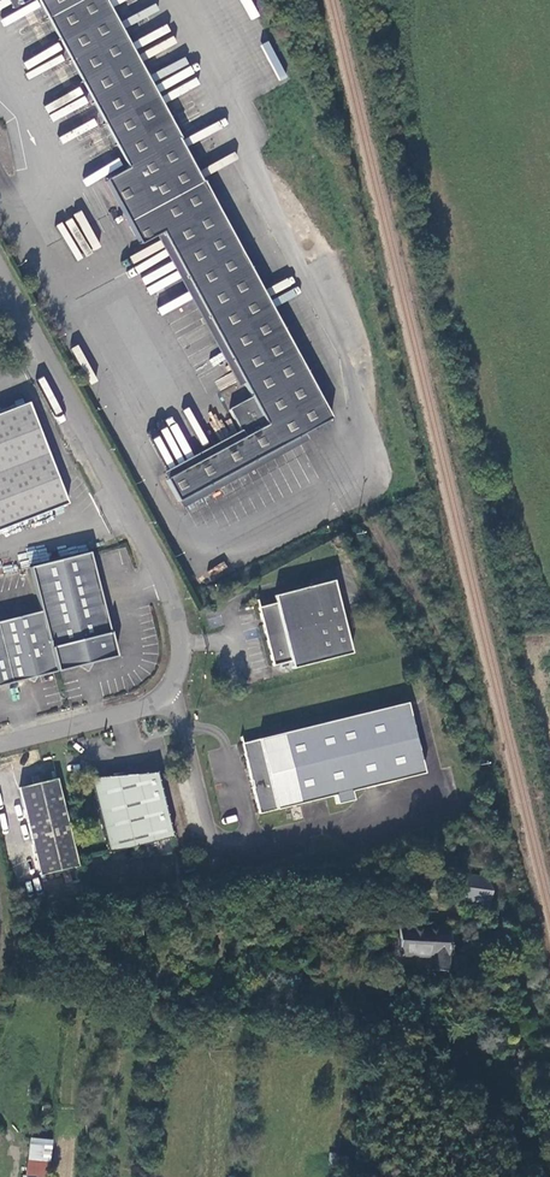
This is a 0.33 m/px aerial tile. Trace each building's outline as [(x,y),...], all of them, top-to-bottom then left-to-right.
[(131,167),(108,181),(141,242),(164,230),(245,378),(223,391),(246,435),(171,477),(183,500),(304,432),(315,427),(335,415),(108,0),(39,0),(131,167)] [(72,507),(33,407),(0,418),(0,533),(72,507)] [(116,660),(91,556),(31,570),(42,614),(58,675),(77,670),(87,674),(93,666),(116,660)] [(351,654),(334,580),(274,594),(275,601),(259,605),(273,665),(290,661),(292,668),(351,654)] [(58,675),(42,614),(0,624),(0,636),(12,687),(27,683),(32,686),(38,680),(58,675)] [(0,636),(0,689),(12,687),(0,636)] [(406,705),(243,744),(260,813),(335,796),(338,805),(355,800),(353,791),(423,774),(406,705)] [(175,840),(159,773),(137,777),(136,774),(114,775),(114,778),(92,779),(110,855),(175,840)] [(20,790),(32,835),(71,827),(60,781),(45,784),(44,780),(35,782),(36,786),(20,790)] [(43,877),(82,868),(71,827),(32,835),(43,877)] [(490,858),(446,850),(442,874),(492,883),(494,871),(490,858)] [(398,928),(397,956),(431,957),(430,970),(446,971),(448,930),(398,928)] [(30,1137),(26,1176),(48,1176),(51,1139),(30,1137)]
